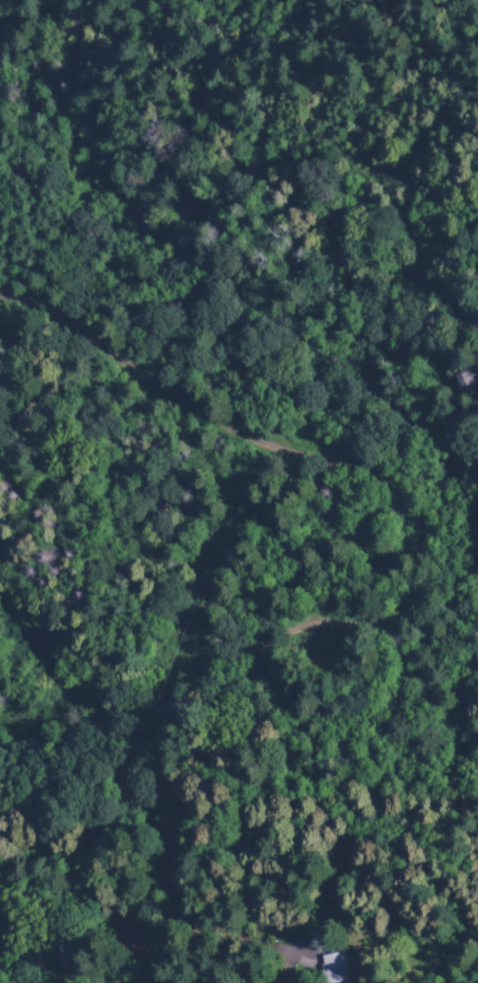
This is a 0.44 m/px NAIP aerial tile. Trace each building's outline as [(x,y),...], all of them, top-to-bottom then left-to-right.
[(322,954),(326,982),(349,982),(345,951),(322,954)]
